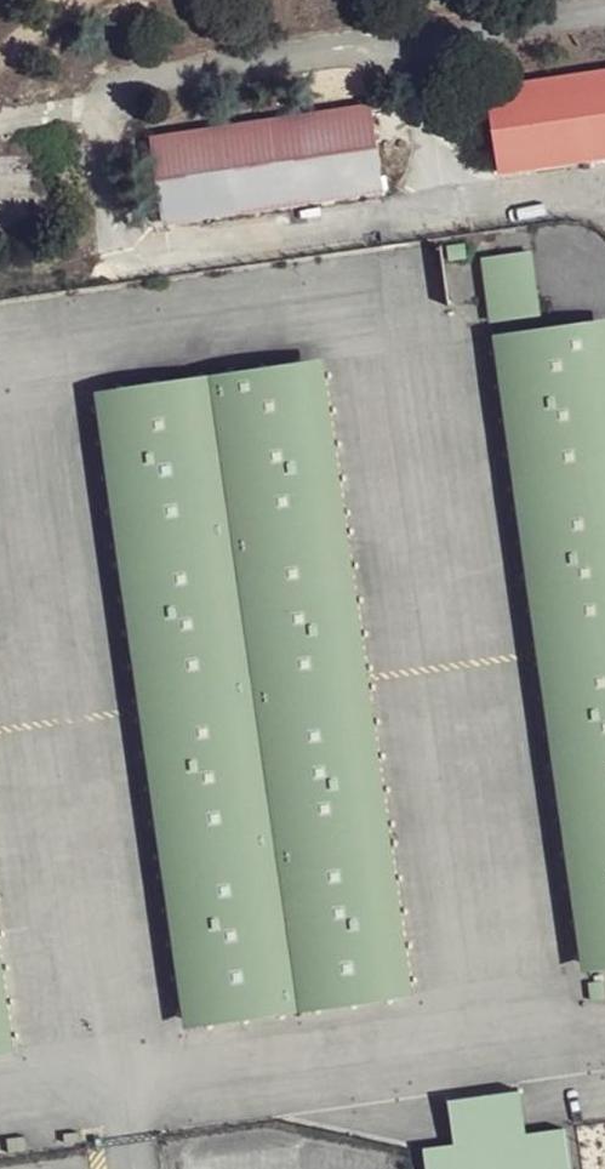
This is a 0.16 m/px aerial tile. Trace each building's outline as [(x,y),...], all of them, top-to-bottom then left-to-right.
[(525,48),(537,119),(604,110),(604,33),(525,48)] [(397,133),(387,67),(193,88),(196,153),(397,133)] [(477,258),(595,969),(604,968),(604,310),(594,243),(477,258)] [(323,365),(93,389),(197,1007),(426,983),(323,365)] [(14,1044),(0,952),(0,1046),(14,1044)] [(448,1090),(453,1138),(422,1141),(425,1168),(569,1168),(565,1123),(525,1126),(521,1084),(448,1090)] [(299,1136),(176,1149),(178,1168),(302,1168),(299,1136)]
